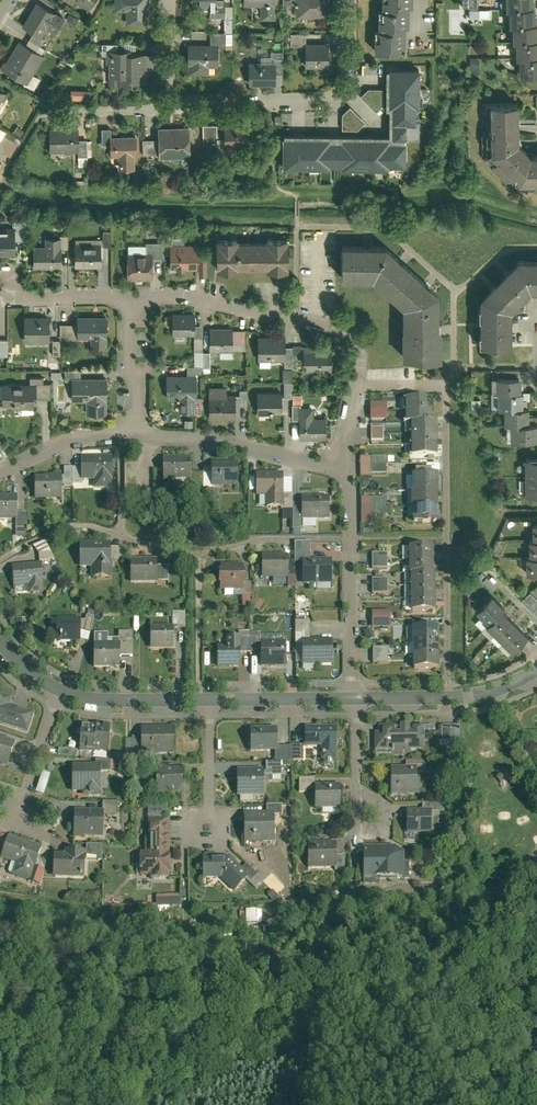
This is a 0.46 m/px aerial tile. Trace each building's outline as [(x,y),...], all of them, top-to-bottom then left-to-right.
[(92,0),(71,0),(70,2),(86,11),(92,0)] [(146,0),(113,0),(113,11),(124,11),(124,26),(147,26),(146,0)] [(197,10),(207,10),(207,18),(223,18),(223,10),(220,10),(220,0),(197,0),(197,10)] [(241,6),(259,6),(259,20),(273,20),(273,0),(241,0),(241,6)] [(294,4),(294,19),(327,19),(327,0),(294,0),(294,4)] [(410,0),(380,0),(380,9),(376,9),(376,30),(378,30),(378,40),(373,40),(372,51),(399,51),(399,46),(403,46),(404,26),(407,26),(407,5),(410,5),(410,0)] [(476,10),(476,0),(466,0),(466,10),(476,10)] [(503,10),(507,10),(507,27),(510,27),(510,42),(513,42),(513,59),(517,59),(517,75),(536,75),(536,41),(535,41),(535,25),(532,25),(532,8),(529,8),(529,0),(503,0),(503,10)] [(30,33),(39,38),(44,29),(52,34),(61,18),(34,2),(19,27),(30,33)] [(466,10),(466,18),(481,18),(481,10),(476,10),(466,10)] [(30,33),(26,40),(38,47),(42,40),(39,38),(30,33)] [(290,46),(303,46),(303,43),(304,43),(304,34),(290,33),(290,46)] [(209,34),(209,45),(216,45),(216,48),(225,48),(223,34),(222,34),(209,34)] [(26,40),(23,46),(35,52),(38,47),(26,40)] [(42,57),(35,52),(23,46),(16,42),(0,69),(0,71),(22,83),(26,85),(30,77),(42,57)] [(326,68),(326,44),(304,43),(303,43),(303,46),(303,68),(326,68)] [(209,45),(187,45),(186,75),(206,76),(206,69),(216,69),(216,48),(216,45),(209,45)] [(107,86),(129,86),(129,82),(143,82),(143,71),(143,55),(129,55),(129,51),(115,51),(105,51),(105,52),(105,64),(107,64),(107,86)] [(274,61),(274,73),(281,73),(281,54),(268,54),(268,61),(274,61)] [(143,55),(143,71),(152,71),(152,55),(143,55)] [(476,75),(477,60),(468,60),(467,75),(476,75)] [(246,62),(246,86),(274,86),(274,73),(274,61),(268,61),(246,62)] [(420,69),(386,69),(386,138),(284,139),(284,171),(406,170),(406,142),(420,142),(420,69)] [(38,81),(30,77),(26,85),(22,83),(21,85),(32,92),(38,81)] [(368,91),(361,98),(375,114),(383,107),(383,91),(368,91)] [(519,102),(486,103),(488,161),(521,189),(536,188),(536,157),(532,157),(520,147),(519,102)] [(350,109),(343,116),(342,131),(358,132),(365,124),(350,109)] [(249,123),(222,124),(222,127),(222,139),(222,153),(222,156),(241,156),(241,148),(243,145),(249,145),(249,123)] [(222,153),(222,139),(222,127),(214,127),(199,128),(200,141),(214,141),(215,153),(222,153)] [(77,128),(48,128),(48,154),(77,154),(77,141),(77,128)] [(99,145),(107,145),(107,138),(109,138),(109,129),(99,130),(99,145)] [(187,129),(156,130),(157,141),(157,155),(157,161),(188,160),(187,129)] [(8,158),(16,144),(1,136),(3,134),(0,132),(0,154),(8,158)] [(109,138),(107,138),(107,145),(108,157),(115,157),(115,171),(133,171),(132,157),(134,157),(134,137),(109,138)] [(140,156),(157,155),(157,141),(140,141),(140,156)] [(11,256),(12,239),(12,228),(0,227),(0,256),(11,256)] [(12,228),(12,239),(20,240),(20,228),(12,228)] [(31,268),(59,268),(59,250),(59,238),(42,238),(42,247),(31,247),(31,268)] [(159,254),(159,245),(161,245),(161,238),(155,238),(155,243),(139,243),(139,254),(143,254),(151,254),(159,254)] [(214,239),(214,272),(235,272),(235,270),(263,270),(263,273),(285,273),(285,240),(263,240),(263,243),(236,242),(236,240),(214,239)] [(72,268),(98,268),(98,244),(72,244),(72,268)] [(196,245),(167,245),(167,268),(174,268),(174,270),(194,270),(194,260),(196,260),(196,258),(196,245)] [(436,359),(435,295),(385,247),(339,246),(338,280),(370,280),(401,310),(401,360),(436,359)] [(124,280),(150,281),(151,254),(143,254),(139,254),(125,254),(124,280)] [(516,261),(477,298),(478,326),(478,346),(510,345),(509,311),(515,305),(522,299),(529,292),(536,292),(536,261),(516,261)] [(192,314),(170,314),(169,336),(192,336),(192,326),(192,314)] [(46,316),(22,316),(22,343),(46,342),(46,340),(46,316)] [(74,316),(74,325),(75,339),(88,339),(89,347),(100,347),(100,339),(105,339),(105,316),(74,316)] [(74,325),(58,325),(58,340),(75,340),(75,339),(74,325)] [(201,326),(192,326),(192,336),(192,338),(200,338),(201,326)] [(230,329),(207,329),(207,353),(208,354),(230,354),(230,329)] [(282,351),(282,337),(256,337),(256,362),(282,362),(282,351)] [(57,340),(46,340),(46,342),(46,357),(57,357),(57,340)] [(290,347),(290,351),(290,362),(301,362),(301,347),(290,347)] [(328,347),(301,347),(301,362),(304,362),(304,372),(328,372),(328,347)] [(197,366),(200,366),(200,353),(200,352),(197,352),(195,354),(191,355),(191,364),(196,365),(197,366)] [(208,354),(207,353),(200,353),(200,366),(200,368),(208,368),(208,354)] [(69,380),(77,380),(77,371),(62,371),(62,380),(69,380)] [(282,384),(280,384),(280,399),(290,399),(290,375),(289,375),(282,375),(282,384)] [(193,399),(194,377),(163,377),(163,401),(175,401),(175,413),(193,414),(193,399)] [(48,384),(40,384),(40,379),(27,379),(27,385),(31,385),(31,400),(48,400),(48,384)] [(104,417),(104,379),(77,380),(69,380),(70,402),(84,402),(84,417),(104,417)] [(495,379),(495,393),(496,393),(497,410),(502,410),(502,425),(508,425),(508,442),(536,441),(536,425),(527,425),(527,418),(526,409),(521,410),(521,400),(521,394),(521,393),(520,393),(520,379),(518,379),(495,379)] [(31,385),(27,385),(0,385),(0,407),(11,407),(11,409),(31,409),(31,400),(31,385)] [(237,397),(233,397),(233,407),(245,407),(245,392),(237,392),(237,397)] [(279,414),(279,393),(255,394),(255,416),(266,416),(266,415),(279,414)] [(233,397),(233,396),(206,396),(206,421),(233,421),(233,407),(233,397)] [(434,424),(430,424),(429,401),(403,402),(403,424),(409,424),(409,459),(435,459),(434,424)] [(290,421),(297,421),(297,410),(299,410),(299,406),(290,406),(290,421)] [(384,406),(368,406),(368,422),(384,422),(384,409),(384,406)] [(297,441),(323,440),(323,419),(311,419),(311,410),(299,410),(297,410),(297,421),(297,441)] [(382,429),(368,430),(368,443),(382,443),(382,437),(382,429)] [(188,458),(160,458),(160,481),(171,481),(171,489),(187,489),(187,488),(188,475),(188,458)] [(526,458),(526,495),(536,495),(536,458),(526,458)] [(79,470),(79,482),(91,482),(91,490),(110,490),(110,459),(78,459),(79,470)] [(384,459),(369,459),(369,476),(384,476),(384,459)] [(138,464),(125,464),(125,493),(138,492),(138,464)] [(209,477),(209,488),(235,488),(235,464),(209,464),(209,477)] [(59,478),(59,489),(70,489),(69,486),(69,470),(61,470),(61,478),(59,478)] [(69,470),(69,486),(79,485),(79,482),(79,470),(69,470)] [(201,475),(188,475),(187,488),(201,488),(201,477),(201,475)] [(280,496),(280,475),(253,475),(253,499),(263,499),(263,511),(280,511),(280,496)] [(42,479),(32,479),(32,502),(59,502),(59,489),(59,478),(59,477),(42,477),(42,479)] [(435,525),(435,477),(410,477),(409,525),(435,525)] [(290,496),(280,496),(280,511),(290,511),(290,505),(290,496)] [(299,505),(299,520),(327,520),(327,497),(299,497),(299,505)] [(0,498),(0,521),(14,521),(14,515),(14,498),(0,498)] [(384,516),(384,499),(369,499),(369,516),(384,516)] [(299,505),(290,505),(290,511),(290,532),(298,532),(298,520),(299,520),(299,505)] [(23,515),(14,515),(14,521),(14,541),(24,541),(23,515)] [(529,525),(530,542),(527,542),(527,559),(524,559),(524,576),(536,576),(536,525),(529,525)] [(46,540),(34,545),(41,563),(53,558),(46,540)] [(292,564),(300,564),(300,560),(308,560),(308,543),(292,544),(292,563),(292,564)] [(108,550),(108,544),(77,544),(78,569),(89,569),(89,581),(109,581),(108,561),(108,550)] [(334,549),(332,557),(342,559),(344,551),(334,549)] [(406,575),(408,575),(408,616),(432,616),(432,575),(430,575),(430,549),(406,549),(406,575)] [(108,550),(108,561),(122,561),(122,550),(108,550)] [(292,564),(292,563),(289,563),(289,556),(259,556),(259,566),(259,577),(259,579),(292,579),(292,564)] [(385,556),(370,556),(370,570),(385,570),(385,556)] [(329,587),(329,560),(308,560),(300,560),(300,564),(300,588),(329,587)] [(155,561),(128,561),(128,584),(155,584),(155,583),(155,569),(155,561)] [(44,593),(42,564),(12,565),(14,587),(30,586),(30,594),(44,593)] [(242,585),(242,567),(217,567),(217,593),(240,593),(241,593),(242,585)] [(155,569),(155,583),(165,583),(165,569),(155,569)] [(385,581),(370,581),(370,596),(385,596),(385,581)] [(518,604),(536,622),(536,603),(527,594),(518,604)] [(473,613),(486,625),(483,629),(509,654),(525,636),(499,612),(502,609),(489,596),(473,613)] [(257,614),(263,605),(255,600),(253,602),(251,601),(248,605),(250,606),(249,608),(257,614)] [(388,631),(388,614),(369,614),(370,632),(388,631)] [(171,628),(171,630),(182,630),(182,615),(171,615),(171,628)] [(83,622),(77,622),(77,642),(86,645),(92,620),(85,618),(83,622)] [(54,643),(77,643),(77,642),(77,622),(77,619),(66,619),(66,620),(54,620),(54,643)] [(25,629),(25,621),(15,622),(16,630),(25,629)] [(301,642),(308,641),(307,624),(293,624),(293,637),(301,637),(301,642)] [(149,651),(171,651),(171,630),(171,628),(149,628),(149,651)] [(436,672),(436,631),(404,631),(404,643),(411,643),(411,672),(436,672)] [(117,644),(117,660),(131,660),(131,634),(117,634),(117,644)] [(237,655),(249,655),(249,634),(237,635),(237,639),(237,655)] [(259,669),(283,669),(283,645),(270,645),(270,638),(259,639),(259,640),(257,640),(256,638),(255,638),(255,634),(249,634),(249,655),(259,655),(259,669)] [(237,655),(237,639),(227,639),(227,649),(215,649),(215,669),(238,669),(237,655)] [(330,667),(330,641),(308,641),(301,642),(301,668),(330,667)] [(92,669),(117,669),(117,660),(117,644),(91,644),(92,669)] [(385,665),(385,651),(370,651),(370,665),(385,665)] [(25,734),(31,714),(7,706),(9,698),(0,695),(0,726),(25,734)] [(91,752),(105,752),(106,726),(92,726),(92,727),(78,726),(77,752),(91,753),(91,752)] [(171,727),(139,726),(138,738),(138,752),(138,754),(171,755),(171,727)] [(410,727),(377,727),(377,734),(373,734),(373,752),(392,751),(392,757),(410,757),(410,751),(420,751),(420,730),(410,730),(410,727)] [(304,728),(304,747),(321,747),(321,760),(334,760),(334,747),(335,747),(335,728),(304,728)] [(449,728),(439,728),(440,744),(449,744),(449,728)] [(273,753),(276,753),(276,748),(275,729),(249,729),(249,753),(273,753)] [(12,743),(4,740),(4,737),(0,736),(0,766),(4,767),(12,743)] [(138,752),(138,738),(130,738),(130,741),(129,752),(138,752)] [(288,747),(288,748),(288,763),(301,762),(301,746),(288,747)] [(273,753),(273,763),(278,763),(288,763),(288,748),(276,748),(276,753),(273,753)] [(74,759),(75,751),(56,749),(56,758),(74,759)] [(93,761),(93,765),(99,765),(99,773),(106,773),(106,761),(93,761)] [(264,772),(261,772),(261,776),(278,776),(278,763),(273,763),(264,763),(264,772)] [(93,765),(70,765),(70,793),(80,793),(80,799),(98,799),(99,773),(99,765),(93,765)] [(156,794),(180,794),(180,767),(168,767),(168,770),(156,770),(156,794)] [(389,797),(417,797),(417,779),(415,779),(415,769),(404,769),(388,769),(389,797)] [(235,796),(262,796),(261,776),(261,772),(261,770),(235,771),(235,796)] [(339,810),(339,786),(313,786),(313,812),(335,812),(335,810),(339,810)] [(264,807),(264,814),(272,814),(272,816),(281,816),(281,806),(264,807)] [(421,806),(421,812),(430,812),(430,814),(436,814),(436,806),(421,806)] [(71,838),(101,838),(101,811),(72,810),(71,838)] [(421,812),(405,812),(405,835),(430,835),(430,814),(430,812),(421,812)] [(242,845),(272,845),(272,816),(272,814),(264,814),(242,814),(242,845)] [(168,879),(167,819),(146,820),(147,852),(137,853),(137,876),(147,876),(147,879),(168,879)] [(5,837),(2,846),(0,853),(0,861),(14,866),(10,877),(28,883),(30,879),(32,872),(31,871),(35,859),(39,847),(5,837)] [(334,856),(334,842),(306,843),(306,868),(333,868),(334,868),(334,856)] [(83,852),(83,856),(98,858),(99,847),(83,846),(83,852)] [(393,848),(362,847),(361,880),(401,880),(401,854),(393,848)] [(50,879),(82,880),(83,856),(83,852),(61,851),(61,855),(51,855),(50,879)] [(342,856),(334,856),(334,868),(333,868),(333,871),(342,871),(342,856)] [(241,869),(228,857),(201,857),(200,879),(219,879),(232,892),(246,878),(248,876),(241,869)] [(32,872),(30,879),(38,881),(44,862),(35,859),(31,871),(32,872)] [(244,865),(241,869),(248,876),(246,878),(250,882),(255,876),(244,865)] [(180,903),(179,892),(156,893),(157,904),(180,903)] [(257,927),(257,907),(246,907),(246,927),(257,927)]
